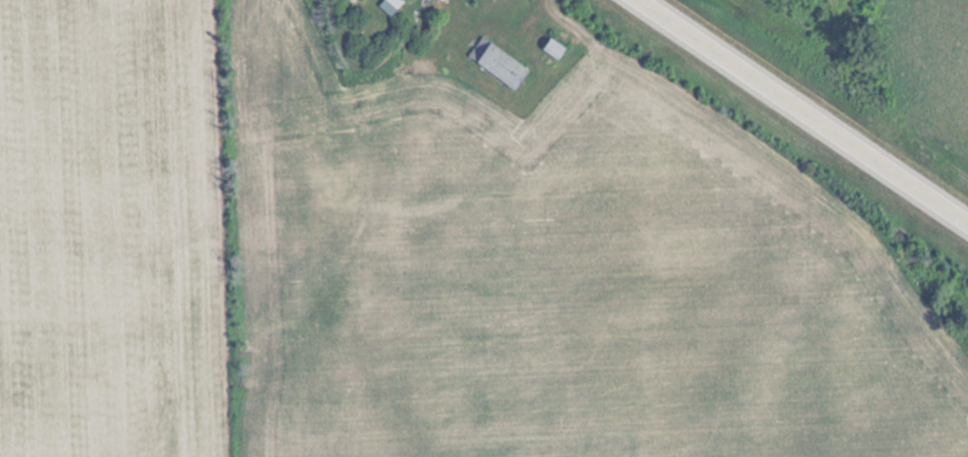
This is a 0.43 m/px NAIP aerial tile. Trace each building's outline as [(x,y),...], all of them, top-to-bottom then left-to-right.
[(394,9),(403,0),(383,0),(394,9)] [(524,70),(481,37),(466,58),(509,90),(524,70)] [(565,51),(548,37),(539,47),(556,61),(565,51)]
